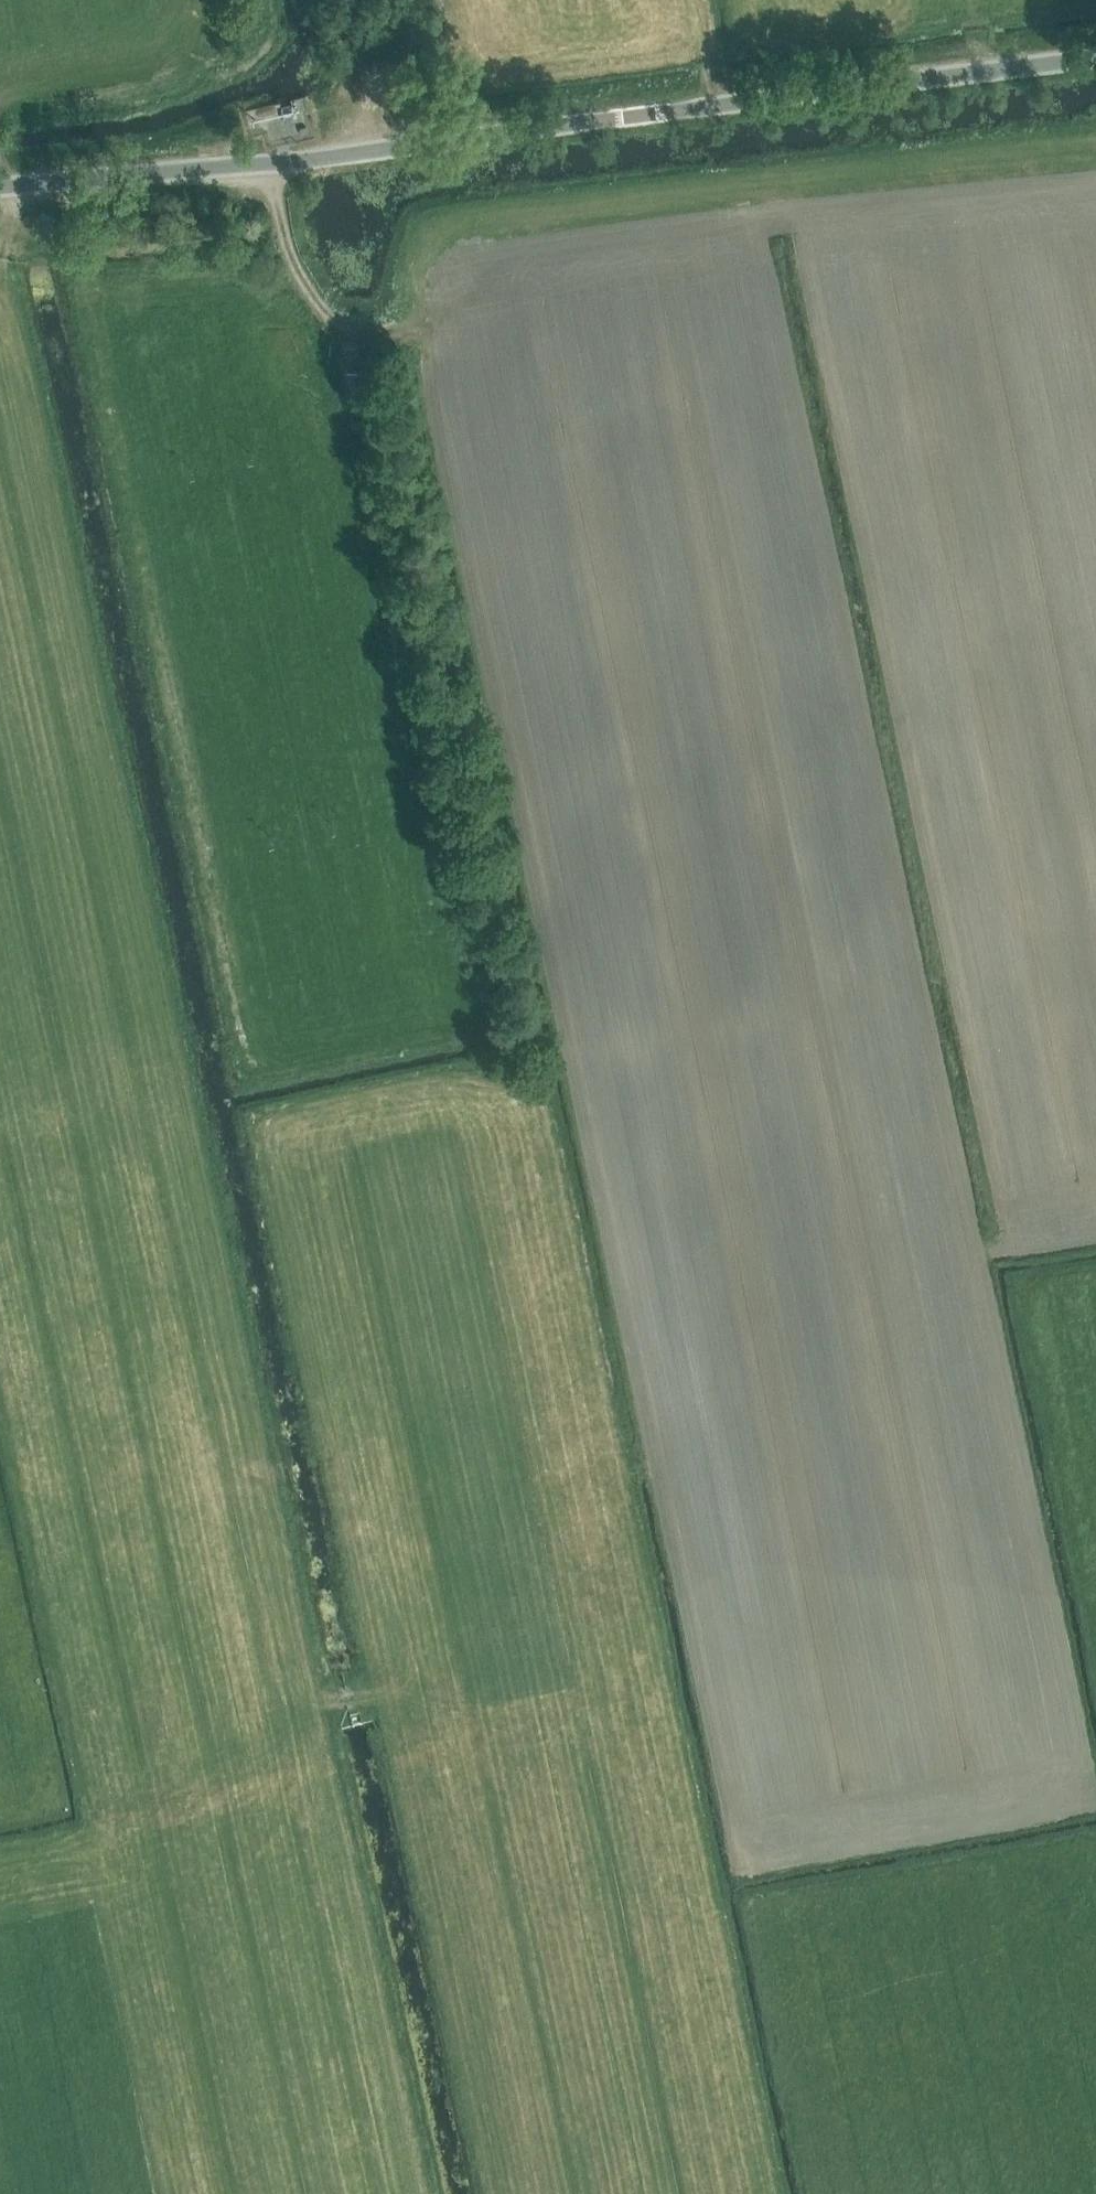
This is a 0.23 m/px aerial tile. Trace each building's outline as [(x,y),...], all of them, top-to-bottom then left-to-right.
[(256,126),(311,111),(306,94),(251,109),(256,126)] [(375,400),(369,368),(350,371),(356,404),(375,400)]
